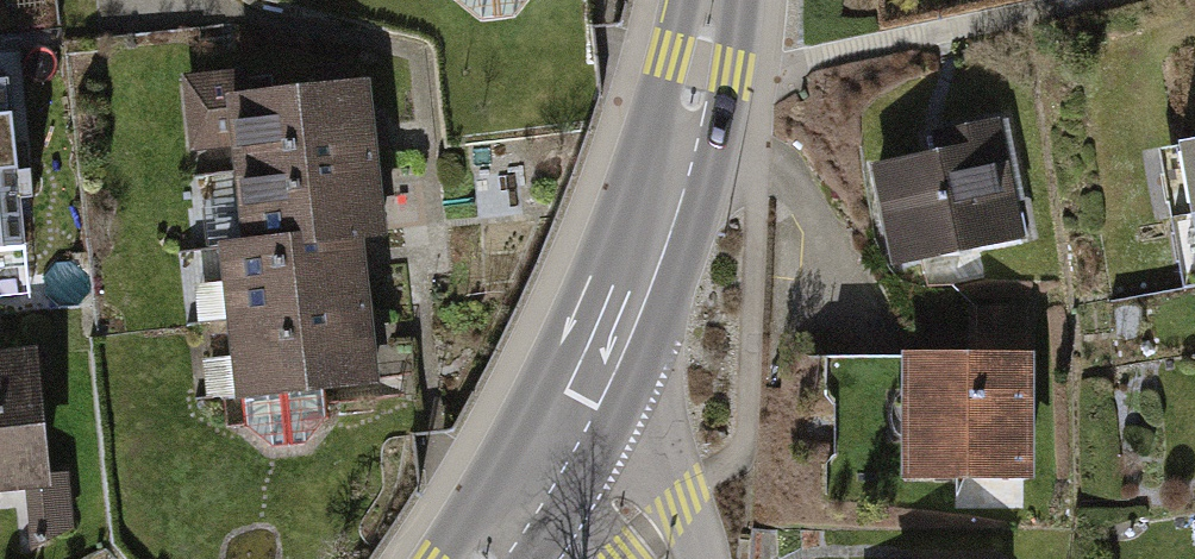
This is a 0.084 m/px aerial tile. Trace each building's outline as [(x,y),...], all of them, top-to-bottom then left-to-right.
[(459,3),(480,22),(512,18),(526,0),(458,0),(459,3)] [(23,243),(19,197),(31,197),(29,169),(16,169),(9,77),(0,78),(0,246),(23,243)] [(238,136),(241,171),(372,157),(364,85),(241,98),(239,79),(188,84),(194,140),(238,136)] [(943,153),(878,166),(897,259),(1017,234),(992,122),(939,133),(943,153)] [(1193,214),(1194,214),(1194,139),(1179,141),(1191,214),(1193,214)] [(241,171),(251,244),(355,232),(380,231),(372,157),(241,171)] [(226,246),(234,321),(363,306),(355,232),(251,244),(226,246)] [(240,394),(245,395),(246,427),(272,446),(305,444),(325,419),(322,386),(371,382),(363,306),(234,321),(240,394)] [(976,355),(909,356),(910,392),(920,403),(920,427),(910,436),(910,475),(1025,474),(1025,355),(1028,355),(1028,309),(975,309),(976,355)] [(24,478),(42,477),(30,358),(0,360),(0,480),(24,478)] [(65,474),(42,477),(24,478),(31,548),(68,527),(65,474)]
